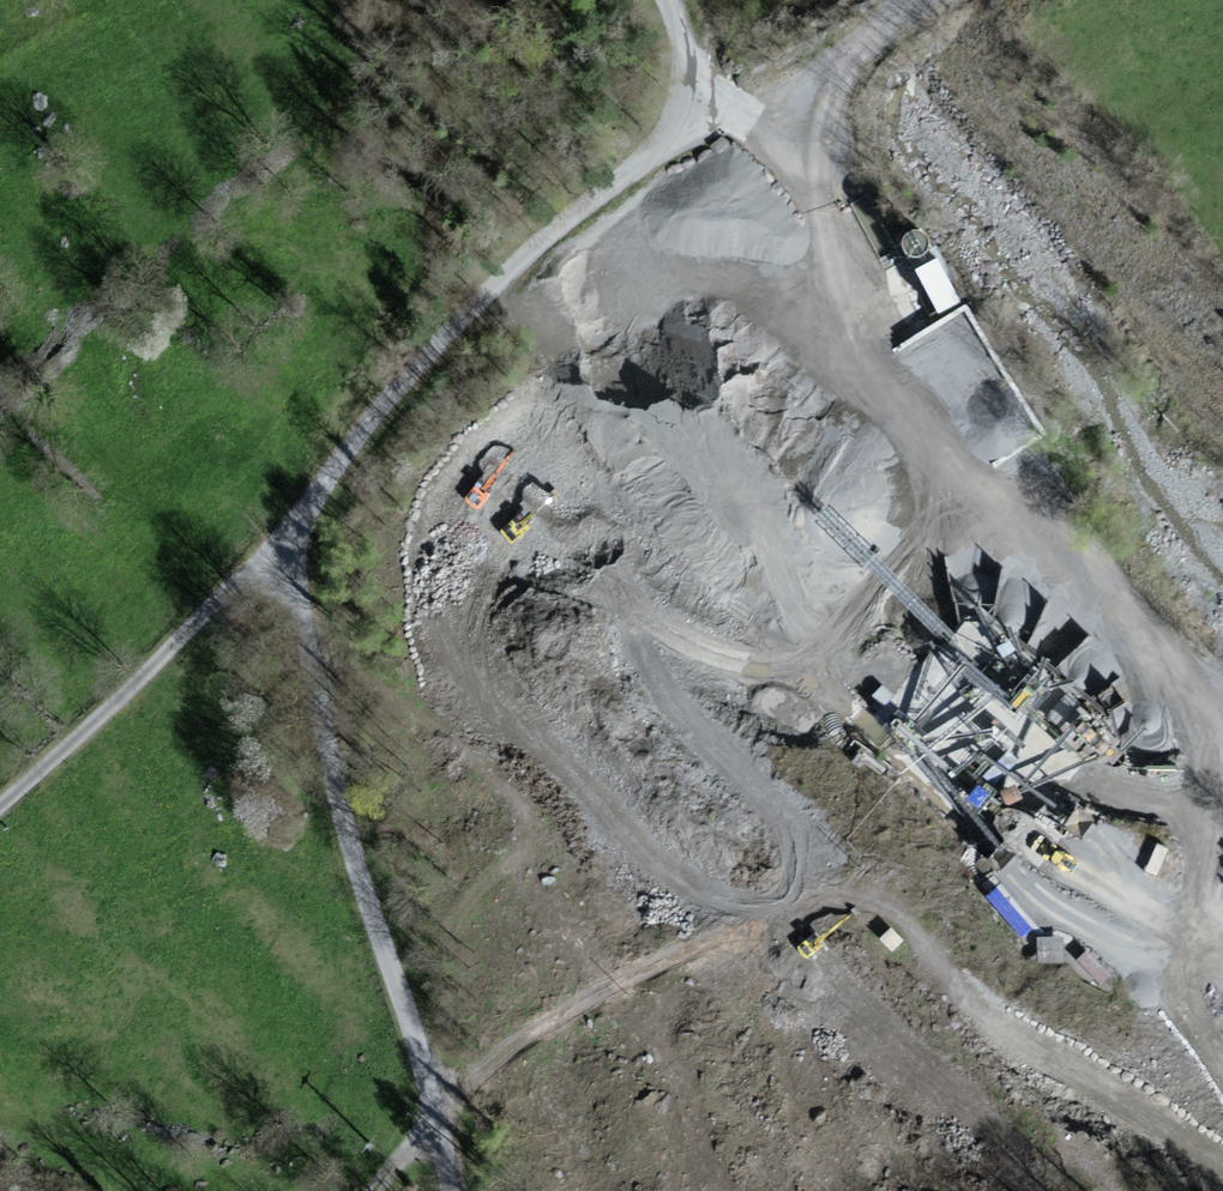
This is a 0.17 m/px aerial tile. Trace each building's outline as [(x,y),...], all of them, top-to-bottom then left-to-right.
[(924,264),(946,307),(971,295),(949,252),(924,264)]
